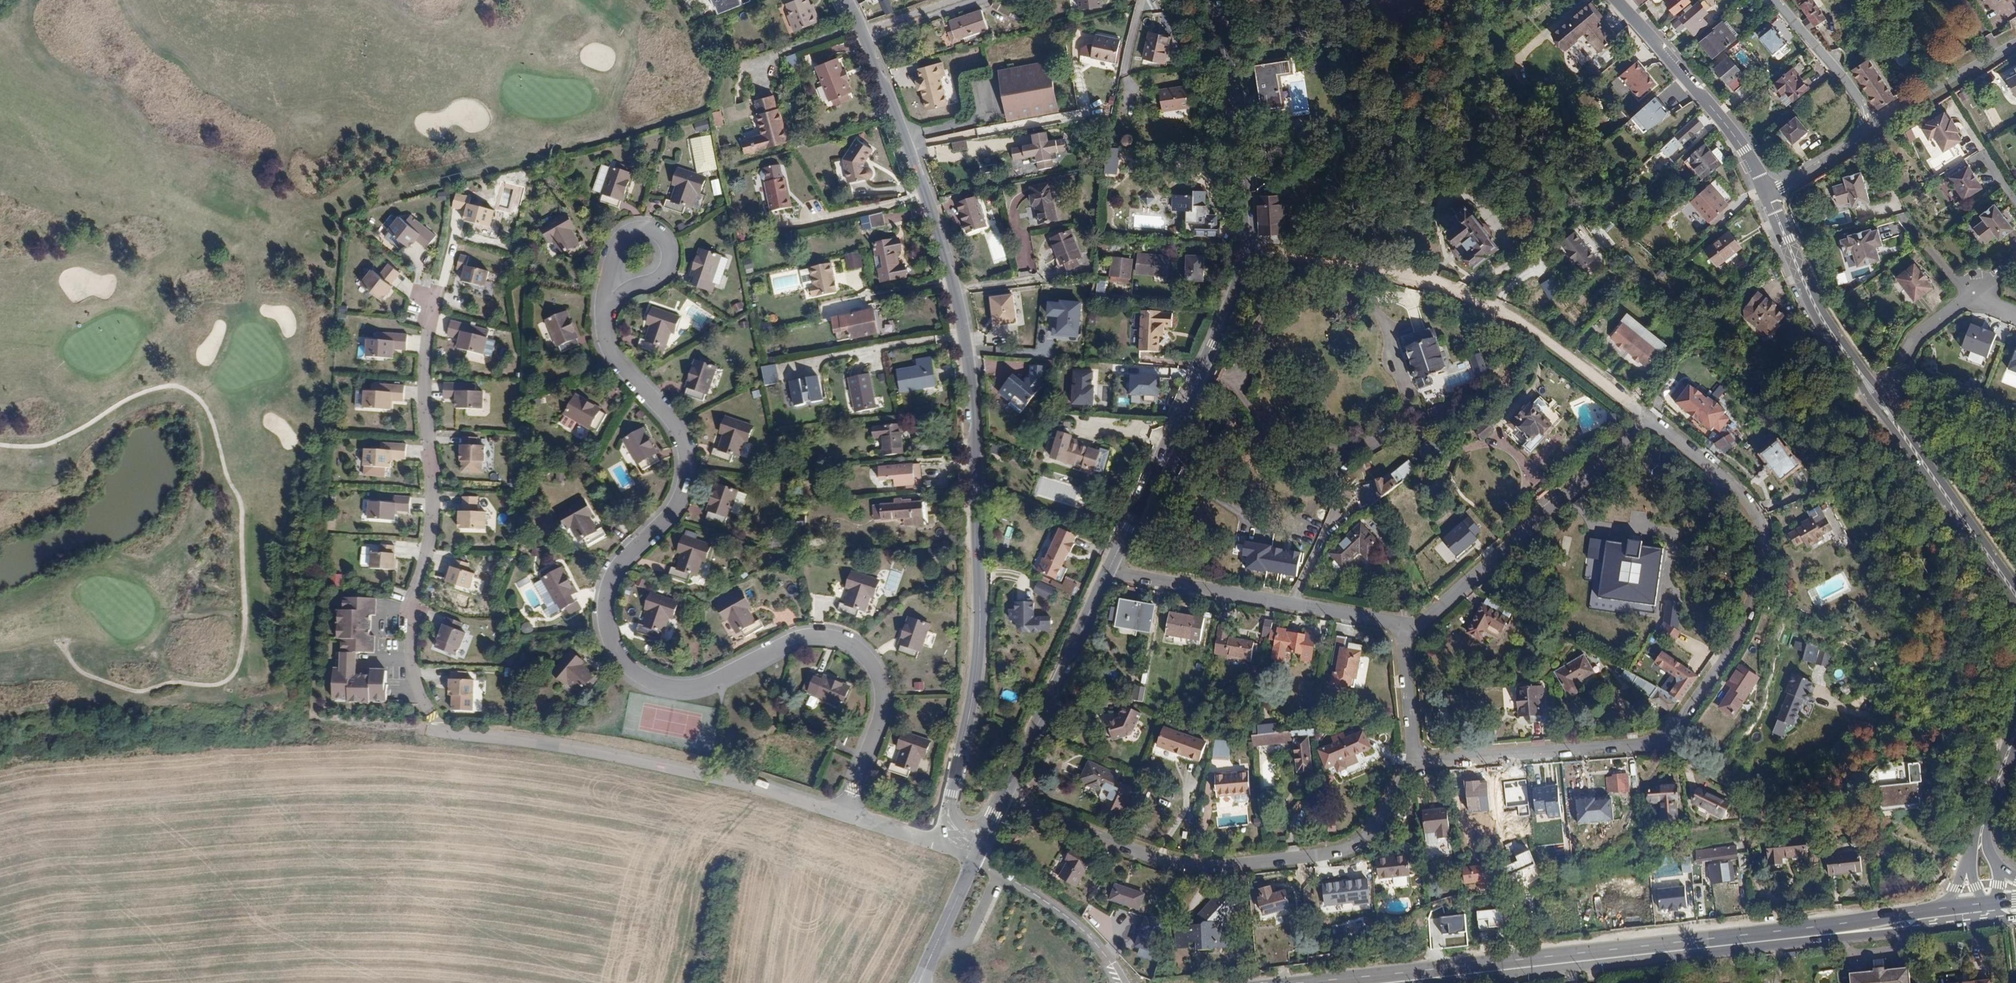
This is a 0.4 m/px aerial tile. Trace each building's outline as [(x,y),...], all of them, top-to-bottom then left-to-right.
[(718,15),(742,5),(740,0),(711,0),(718,15)] [(818,22),(812,5),(810,6),(808,0),(796,0),(783,5),(789,18),(788,18),(793,32),(818,22)] [(878,2),(885,15),(893,11),(888,0),(883,0),(878,2)] [(990,7),(1007,16),(1012,8),(997,0),(994,0),(990,7)] [(1100,0),(1076,0),(1077,11),(1100,8),(1100,0)] [(1668,3),(1665,6),(1674,16),(1692,1),(1691,0),(1666,0),(1668,3)] [(1708,13),(1697,0),(1678,17),(1686,27),(1695,36),(1709,23),(1703,17),(1708,13)] [(1807,17),(1803,20),(1809,30),(1826,19),(1814,0),(1795,0),(1807,17)] [(1590,1),(1550,34),(1564,51),(1583,35),(1599,53),(1618,36),(1590,1)] [(946,32),(949,41),(985,30),(979,11),(947,21),(950,31),(946,32)] [(1679,33),(1686,27),(1678,17),(1671,23),(1679,33)] [(1712,59),(1738,39),(1723,22),(1709,33),(1711,35),(1700,44),(1712,59)] [(1786,43),(1772,27),(1759,39),(1773,54),(1786,43)] [(1169,37),(1147,32),(1142,59),(1164,63),(1169,37)] [(1118,40),(1095,35),(1090,57),(1113,63),(1118,40)] [(787,55),(788,64),(798,63),(797,54),(787,55)] [(1727,54),(1713,66),(1735,93),(1749,81),(1727,54)] [(852,93),(838,58),(815,67),(829,102),(852,93)] [(1896,99),(1869,58),(1851,71),(1877,111),(1896,99)] [(1286,60),(1250,66),(1253,80),(1257,79),(1261,105),(1257,106),(1258,112),(1281,108),(1276,80),(1271,81),(1271,77),(1288,74),(1286,60)] [(915,92),(919,91),(924,111),(946,106),(940,78),(946,77),(941,62),(916,69),(919,80),(913,81),(915,92)] [(1056,112),(1048,62),(996,72),(1005,121),(1056,112)] [(1656,85),(1638,63),(1620,78),(1638,100),(1656,85)] [(1809,89),(1792,68),(1773,84),(1783,95),(1785,93),(1792,102),(1809,89)] [(2004,81),(2013,98),(2015,96),(2015,75),(2004,81)] [(1186,85),(1157,89),(1160,113),(1188,109),(1186,85)] [(777,109),(773,95),(753,100),(756,114),(777,109)] [(1668,112),(1656,98),(1632,118),(1644,132),(1668,112)] [(786,144),(778,109),(777,109),(756,114),(755,114),(759,134),(740,138),(743,154),(786,144)] [(715,128),(724,126),(721,111),(712,112),(715,128)] [(1929,140),(1935,137),(1944,152),(1961,142),(1956,134),(1959,132),(1952,120),(1949,122),(1944,113),(1927,123),(1929,126),(1922,129),(1929,140)] [(1795,116),(1781,130),(1793,143),(1798,141),(1802,138),(1806,134),(1808,130),(1795,116)] [(1704,126),(1696,117),(1674,136),(1674,137),(1682,145),(1704,126)] [(1052,170),(1049,153),(1064,151),(1062,139),(1046,141),(1045,132),(1029,135),(1031,143),(1019,145),(1019,147),(1010,149),(1012,162),(1034,159),(1036,172),(1052,170)] [(1135,144),(1136,143),(1137,140),(1135,135),(1131,134),(1129,134),(1126,135),(1124,140),(1125,143),(1126,144),(1130,146),(1135,144)] [(695,174),(718,169),(710,135),(688,140),(695,174)] [(1668,158),(1682,145),(1674,137),(1660,149),(1668,158)] [(873,149),(856,140),(841,157),(847,184),(869,181),(872,178),(872,174),(872,170),(869,168),(864,168),(865,162),(873,149)] [(1686,160),(1702,181),(1723,165),(1721,163),(1733,154),(1724,142),(1712,152),(1706,144),(1686,160)] [(786,179),(783,180),(780,165),(763,168),(763,171),(761,173),(762,179),(765,181),(770,211),(788,208),(786,194),(788,194),(786,179)] [(1968,166),(1949,178),(1963,200),(1982,188),(1968,166)] [(1844,184),(1831,187),(1836,205),(1849,201),(1851,208),(1870,202),(1861,172),(1842,178),(1844,184)] [(597,201),(594,211),(611,216),(614,207),(617,208),(625,181),(603,174),(594,201),(597,201)] [(1711,183),(1689,202),(1708,223),(1729,205),(1727,202),(1737,194),(1720,175),(1711,183)] [(699,188),(674,180),(669,195),(671,196),(667,209),(661,207),(658,216),(679,223),(682,215),(686,217),(691,202),(694,203),(699,188)] [(711,182),(713,197),(723,196),(720,180),(711,182)] [(1033,197),(1029,197),(1032,208),(1035,207),(1039,223),(1054,220),(1047,185),(1031,189),(1033,197)] [(1179,236),(1215,237),(1216,214),(1205,214),(1205,192),(1171,191),(1171,211),(1180,211),(1179,236)] [(1280,236),(1284,235),(1283,195),(1257,195),(1257,236),(1259,236),(1280,236)] [(985,227),(977,198),(957,203),(965,233),(985,227)] [(458,227),(483,233),(488,216),(462,210),(463,202),(450,199),(447,214),(460,216),(458,227)] [(1982,242),(1993,233),(1997,239),(2012,227),(1995,204),(1980,216),(1983,221),(1972,229),(1982,242)] [(883,213),(869,216),(871,228),(885,225),(883,213)] [(1488,235),(1486,236),(1470,215),(1444,236),(1453,248),(1456,246),(1463,256),(1461,257),(1472,271),(1498,250),(1492,243),(1494,242),(1488,235)] [(1627,217),(1619,225),(1624,231),(1632,223),(1627,217)] [(411,218),(405,223),(399,218),(387,230),(406,248),(412,241),(422,251),(433,240),(411,218)] [(555,258),(559,255),(564,263),(580,254),(576,246),(572,249),(564,235),(568,233),(561,218),(536,231),(544,246),(547,244),(555,258)] [(1870,230),(1847,236),(1848,238),(1840,240),(1845,257),(1853,255),(1856,268),(1879,261),(1874,244),(1881,242),(1878,230),(1870,232),(1870,230)] [(1069,232),(1051,239),(1059,263),(1078,257),(1069,232)] [(1742,259),(1736,251),(1741,247),(1729,232),(1706,251),(1718,266),(1724,261),(1731,268),(1742,259)] [(1572,233),(1558,245),(1579,271),(1594,259),(1572,233)] [(1605,234),(1600,237),(1608,246),(1612,242),(1605,234)] [(1280,244),(1280,236),(1259,236),(1264,244),(1280,244)] [(875,255),(880,254),(881,258),(897,255),(896,251),(901,251),(899,238),(873,242),(875,255)] [(844,255),(847,271),(864,267),(860,252),(844,255)] [(881,258),(882,269),(879,269),(881,281),(908,277),(906,264),(899,265),(897,255),(881,258)] [(1204,255),(1184,255),(1183,281),(1203,282),(1204,255)] [(1169,259),(1139,257),(1138,275),(1156,275),(1156,273),(1168,274),(1169,259)] [(684,282),(687,283),(683,292),(699,298),(702,290),(704,291),(714,266),(695,258),(684,282)] [(459,275),(456,285),(478,291),(483,276),(461,270),(463,261),(455,259),(451,274),(459,275)] [(1132,262),(1115,259),(1113,277),(1130,279),(1132,262)] [(1913,262),(1894,278),(1915,303),(1934,287),(1913,262)] [(831,263),(809,267),(812,286),(808,287),(810,296),(837,291),(831,263)] [(746,274),(754,272),(752,264),(744,266),(746,274)] [(386,287),(397,277),(387,267),(376,277),(369,271),(357,283),(376,301),(387,289),(386,287)] [(1554,276),(1540,284),(1549,299),(1563,291),(1554,276)] [(1096,280),(1096,297),(1105,297),(1105,280),(1096,280)] [(1777,305),(1771,300),(1769,302),(1758,292),(1743,311),(1738,317),(1757,333),(1761,328),(1768,334),(1784,314),(1775,307),(1777,305)] [(1013,294),(988,296),(991,327),(1016,324),(1013,294)] [(1058,302),(1046,301),(1045,316),(1056,317),(1055,336),(1077,337),(1080,301),(1058,300),(1058,302)] [(346,315),(347,306),(339,306),(338,314),(346,315)] [(650,361),(655,346),(658,347),(664,332),(668,333),(673,317),(648,309),(643,325),(647,326),(640,347),(638,347),(633,346),(630,354),(650,361)] [(873,310),(832,318),(836,340),(877,332),(873,310)] [(1170,331),(1171,327),(1178,327),(1178,314),(1167,313),(1167,311),(1146,310),(1144,352),(1165,353),(1166,331),(1170,331)] [(552,350),(555,357),(570,351),(567,343),(570,342),(559,316),(539,324),(550,351),(552,350)] [(1664,344),(1629,316),(1611,339),(1646,366),(1664,344)] [(1997,334),(1971,323),(1961,348),(1987,359),(1997,334)] [(1858,330),(1854,324),(1848,328),(1852,334),(1858,330)] [(456,345),(453,354),(477,361),(482,345),(475,343),(477,335),(447,326),(443,341),(456,345)] [(1432,328),(1417,333),(1418,336),(1408,339),(1417,366),(1415,369),(1417,375),(1420,376),(1424,387),(1435,383),(1433,377),(1441,375),(1440,372),(1448,369),(1438,340),(1440,338),(1437,329),(1433,330),(1432,328)] [(403,338),(371,335),(371,342),(363,341),(361,359),(387,361),(388,352),(401,353),(403,338)] [(1117,339),(1107,337),(1104,356),(1114,358),(1117,339)] [(2007,369),(2015,373),(2015,347),(2007,369)] [(896,370),(899,392),(936,386),(931,354),(913,356),(915,367),(896,370)] [(1473,369),(1484,368),(1483,355),(1471,356),(1473,369)] [(775,365),(761,368),(764,386),(778,384),(775,365)] [(1070,404),(1092,405),(1093,385),(1092,385),(1093,370),(1072,369),(1070,404)] [(708,378),(688,370),(678,396),(680,397),(677,405),(694,410),(696,403),(698,404),(708,378)] [(869,373),(847,378),(854,412),(877,407),(869,373)] [(1129,374),(1128,395),(1158,396),(1159,375),(1129,374)] [(823,400),(818,375),(805,377),(805,378),(800,379),(800,377),(788,379),(793,406),(803,405),(803,402),(810,400),(810,402),(823,400)] [(1010,403),(1018,394),(1029,403),(1043,387),(1031,377),(1024,385),(1013,375),(998,393),(1010,403)] [(1676,401),(1688,383),(1682,379),(1670,396),(1676,401)] [(1676,401),(1675,402),(1689,413),(1688,414),(1698,422),(1711,431),(1713,428),(1719,433),(1729,419),(1723,414),(1725,411),(1688,383),(1676,401)] [(386,413),(387,404),(399,405),(400,389),(370,387),(369,395),(360,394),(359,411),(386,413)] [(470,389),(439,388),(438,404),(452,404),(452,413),(477,413),(477,396),(470,396),(470,389)] [(597,420),(590,416),(591,413),(568,401),(557,420),(580,433),(581,431),(588,435),(597,420)] [(1530,404),(1518,416),(1517,414),(1508,423),(1514,429),(1516,427),(1530,440),(1524,446),(1530,453),(1553,427),(1537,413),(1538,412),(1530,404)] [(1491,422),(1480,431),(1485,438),(1497,429),(1491,422)] [(898,424),(871,427),(872,439),(882,438),(883,455),(901,454),(898,424)] [(729,465),(736,450),(740,452),(746,437),(722,427),(716,442),(719,443),(713,457),(707,455),(704,463),(723,471),(726,464),(729,465)] [(1066,463),(1072,441),(1069,440),(1070,437),(1055,433),(1047,457),(1066,463)] [(1715,442),(1720,454),(1738,446),(1733,434),(1715,442)] [(625,472),(627,471),(631,478),(647,470),(643,463),(645,462),(630,436),(611,447),(625,472)] [(1768,466),(1766,468),(1771,474),(1773,472),(1781,482),(1802,465),(1793,454),(1791,456),(1778,440),(1760,455),(1768,466)] [(1080,443),(1072,441),(1066,463),(1084,469),(1090,450),(1079,446),(1080,443)] [(472,442),(456,442),(456,466),(479,466),(478,450),(472,450),(472,442)] [(360,452),(359,469),(384,470),(385,461),(400,462),(400,447),(384,446),(384,453),(360,452)] [(1090,450),(1084,469),(1094,473),(1100,452),(1090,450)] [(1369,455),(1358,464),(1366,470),(1373,464),(1369,455)] [(1373,505),(1419,468),(1411,458),(1394,471),(1393,469),(1363,493),(1373,505)] [(877,480),(890,479),(891,487),(901,486),(914,485),(913,477),(912,463),(876,465),(877,480)] [(1039,470),(1031,488),(1050,497),(1056,482),(1050,479),(1051,477),(1039,470)] [(1349,489),(1354,483),(1346,476),(1341,482),(1349,489)] [(702,515),(698,527),(715,533),(719,520),(732,524),(739,502),(709,493),(702,515)] [(920,524),(928,524),(926,501),(914,502),(914,498),(898,499),(898,503),(875,504),(876,517),(884,516),(884,521),(906,520),(906,525),(920,524)] [(404,502),(388,501),(388,508),(364,507),(363,524),(389,525),(390,516),(403,517),(404,502)] [(480,517),(471,517),(471,502),(457,502),(457,517),(453,516),(453,534),(480,534),(480,517)] [(584,537),(576,523),(578,522),(570,509),(549,523),(557,536),(559,534),(567,547),(571,545),(575,552),(593,541),(589,534),(584,537)] [(1831,530),(1822,512),(1800,523),(1802,525),(1786,533),(1793,546),(1803,541),(1806,547),(1824,539),(1822,535),(1831,530)] [(1384,517),(1378,514),(1375,519),(1382,522),(1384,517)] [(1461,521),(1474,536),(1481,531),(1468,515),(1461,521)] [(1474,536),(1461,521),(1439,539),(1454,557),(1476,539),(1474,536)] [(1383,548),(1365,526),(1332,554),(1345,569),(1364,552),(1369,560),(1383,548)] [(1074,545),(1072,544),(1075,537),(1058,528),(1043,558),(1061,567),(1068,552),(1070,553),(1074,545)] [(1296,577),(1300,553),(1271,547),(1271,545),(1244,540),(1241,556),(1245,557),(1243,569),(1266,574),(1267,571),(1296,577)] [(1656,605),(1658,587),(1660,587),(1660,584),(1659,584),(1661,569),(1662,569),(1662,566),(1661,566),(1663,550),(1664,550),(1665,547),(1662,547),(1662,549),(1650,547),(1650,545),(1648,545),(1648,547),(1643,546),(1643,542),(1630,541),(1630,545),(1624,544),(1624,541),(1622,541),(1622,543),(1609,542),(1609,540),(1607,540),(1607,542),(1608,543),(1606,560),(1604,560),(1604,563),(1605,563),(1603,580),(1600,580),(1600,583),(1603,583),(1601,596),(1599,596),(1598,599),(1602,599),(1602,598),(1612,600),(1612,601),(1614,602),(1614,600),(1641,604),(1640,605),(1642,605),(1643,604),(1654,605),(1654,607),(1657,608),(1657,605),(1656,605)] [(670,557),(672,558),(667,574),(662,572),(659,581),(679,588),(682,580),(687,581),(693,566),(697,567),(702,554),(675,544),(670,557)] [(389,574),(389,550),(374,550),(374,557),(366,557),(366,574),(389,574)] [(1055,580),(1061,567),(1043,558),(1040,557),(1034,570),(1055,580)] [(462,566),(449,563),(442,586),(464,592),(468,575),(462,574),(462,566)] [(333,587),(340,587),(341,574),(334,574),(333,587)] [(874,590),(845,580),(840,594),(844,595),(838,610),(833,609),(830,618),(850,625),(852,616),(858,618),(864,602),(869,604),(874,590)] [(550,614),(554,621),(568,613),(564,606),(567,605),(554,581),(535,591),(548,615),(550,614)] [(1055,590),(1038,583),(1033,593),(1050,601),(1055,590)] [(716,604),(731,636),(757,624),(743,592),(716,604)] [(1783,597),(1772,594),(1769,606),(1780,609),(1783,597)] [(1150,633),(1155,605),(1118,599),(1114,626),(1136,630),(1150,633)] [(1489,600),(1474,626),(1501,640),(1514,615),(1507,612),(1503,619),(1496,615),(1500,607),(1489,600)] [(1034,602),(1014,602),(1014,609),(1009,609),(1009,623),(1015,623),(1015,633),(1050,633),(1050,616),(1034,616),(1034,602)] [(1679,640),(1680,629),(1679,628),(1681,603),(1665,602),(1662,639),(1679,640)] [(347,680),(347,658),(370,658),(371,641),(368,641),(369,621),(373,621),(373,604),(342,603),(342,616),(335,615),(334,644),(338,644),(338,657),(338,675),(329,675),(328,704),(344,705),(344,708),(366,709),(366,706),(383,707),(384,691),(381,691),(382,676),(366,676),(366,681),(347,680)] [(635,621),(638,622),(632,636),(627,634),(624,643),(642,650),(645,643),(650,645),(657,630),(660,631),(666,615),(641,605),(635,621)] [(1204,618),(1169,612),(1164,635),(1199,641),(1204,618)] [(1270,637),(1273,623),(1263,621),(1261,635),(1270,637)] [(456,629),(443,624),(432,644),(452,654),(459,640),(454,637),(456,629)] [(893,649),(895,650),(892,660),(909,666),(912,656),(914,657),(923,631),(902,624),(893,649)] [(523,625),(522,632),(531,633),(532,625),(523,625)] [(1285,652),(1302,655),(1301,659),(1311,661),(1317,632),(1307,630),(1306,635),(1289,632),(1289,630),(1279,628),(1274,657),(1284,659),(1285,652)] [(1335,674),(1333,683),(1355,687),(1362,648),(1350,646),(1349,651),(1345,650),(1348,637),(1337,635),(1332,665),(1339,666),(1337,674),(1335,674)] [(1257,644),(1229,638),(1227,650),(1228,650),(1228,655),(1252,660),(1254,650),(1256,651),(1257,644)] [(1795,640),(1794,648),(1802,649),(1803,641),(1795,640)] [(1821,649),(1806,644),(1799,669),(1814,674),(1821,649)] [(1698,677),(1664,654),(1657,664),(1680,680),(1681,684),(1672,696),(1682,701),(1698,677)] [(1585,656),(1556,672),(1572,698),(1575,699),(1583,695),(1583,691),(1579,683),(1595,672),(1585,656)] [(1725,685),(1730,688),(1717,708),(1733,718),(1759,678),(1738,664),(1725,685)] [(580,709),(594,695),(588,689),(583,693),(572,682),(574,680),(564,669),(545,688),(556,698),(559,696),(570,707),(574,703),(580,709)] [(1621,676),(1651,698),(1658,688),(1626,671),(1621,676)] [(1812,685),(1789,675),(1782,693),(1785,694),(1775,720),(1792,727),(1802,701),(1805,702),(1812,685)] [(460,676),(445,677),(445,700),(467,701),(468,684),(460,685),(460,676)] [(923,682),(913,684),(915,693),(924,691),(923,682)] [(1518,687),(1519,700),(1515,701),(1517,717),(1522,717),(1529,716),(1529,723),(1544,722),(1543,706),(1546,705),(1544,685),(1518,687)] [(1133,702),(1143,702),(1144,687),(1134,687),(1133,702)] [(1675,704),(1659,693),(1653,700),(1669,712),(1675,704)] [(798,696),(787,696),(786,712),(796,713),(796,716),(822,719),(825,697),(798,694),(798,696)] [(1122,705),(1116,719),(1107,722),(1111,739),(1130,734),(1140,713),(1122,705)] [(1251,729),(1251,736),(1275,733),(1274,724),(1262,725),(1251,725),(1251,729)] [(1205,745),(1165,728),(1158,745),(1197,762),(1205,745)] [(1346,769),(1343,761),(1370,749),(1362,731),(1317,750),(1325,770),(1333,766),(1336,773),(1346,769)] [(1275,733),(1251,736),(1252,747),(1293,743),(1296,773),(1311,772),(1307,735),(1291,737),(1290,732),(1275,733)] [(888,756),(891,757),(885,772),(881,770),(877,778),(897,787),(899,780),(905,782),(912,766),(915,767),(921,751),(895,740),(888,756)] [(1229,746),(1218,749),(1221,764),(1232,762),(1229,746)] [(1074,778),(1082,781),(1081,784),(1095,790),(1092,795),(1094,800),(1092,805),(1110,814),(1122,787),(1108,781),(1111,774),(1081,761),(1074,778)] [(1249,772),(1216,776),(1218,797),(1252,793),(1249,772)] [(1612,778),(1606,779),(1607,791),(1613,790),(1613,792),(1627,790),(1625,774),(1611,775),(1612,778)] [(1525,779),(1503,781),(1505,807),(1527,805),(1525,779)] [(1486,780),(1465,781),(1466,798),(1487,797),(1486,780)] [(1646,789),(1648,803),(1664,801),(1666,820),(1681,818),(1679,800),(1681,799),(1679,781),(1661,783),(1661,787),(1646,789)] [(1918,783),(1878,787),(1880,810),(1920,806),(1918,783)] [(1560,817),(1557,786),(1532,788),(1534,814),(1548,813),(1548,818),(1560,817)] [(1730,801),(1698,786),(1691,803),(1722,819),(1730,801)] [(1610,797),(1575,800),(1576,823),(1611,820),(1610,797)] [(1446,808),(1421,810),(1423,833),(1435,832),(1436,839),(1449,838),(1446,808)] [(1807,837),(1769,840),(1772,865),(1784,864),(1783,857),(1809,855),(1807,837)] [(1736,852),(1735,846),(1696,851),(1697,862),(1702,862),(1702,858),(1736,854),(1736,852)] [(1507,876),(1514,873),(1516,877),(1520,878),(1525,876),(1526,873),(1523,868),(1536,862),(1530,850),(1517,856),(1520,861),(1504,868),(1507,876)] [(1072,886),(1087,861),(1069,851),(1063,860),(1066,862),(1057,878),(1072,886)] [(1752,869),(1749,851),(1736,852),(1736,854),(1739,870),(1752,869)] [(1374,857),(1376,879),(1409,877),(1408,855),(1374,857)] [(1859,856),(1827,860),(1829,878),(1862,875),(1859,856)] [(1728,862),(1710,864),(1712,882),(1731,880),(1728,862)] [(1487,867),(1461,869),(1462,883),(1488,880),(1487,867)] [(1701,869),(1694,870),(1696,885),(1703,884),(1701,869)] [(1368,901),(1365,878),(1321,882),(1323,905),(1368,901)] [(1881,881),(1881,889),(1897,887),(1894,880),(1881,881)] [(1143,894),(1114,884),(1108,900),(1138,910),(1143,894)] [(1259,889),(1261,897),(1257,898),(1263,915),(1289,906),(1283,889),(1270,894),(1268,886),(1259,889)] [(1685,886),(1657,889),(1659,910),(1687,907),(1685,886)] [(1198,923),(1201,923),(1201,929),(1191,929),(1192,942),(1204,942),(1204,949),(1210,949),(1210,943),(1216,942),(1216,946),(1226,945),(1226,935),(1219,936),(1218,928),(1218,920),(1224,920),(1224,916),(1230,910),(1236,909),(1235,902),(1228,902),(1227,902),(1227,897),(1223,898),(1219,893),(1208,904),(1211,906),(1205,912),(1203,909),(1197,915),(1198,923)] [(1522,898),(1499,901),(1500,909),(1501,918),(1524,916),(1522,898)] [(1397,902),(1397,912),(1408,911),(1408,902),(1397,902)] [(1175,904),(1170,903),(1165,919),(1170,920),(1175,904)] [(1500,909),(1477,911),(1478,928),(1501,926),(1501,918),(1500,909)] [(1143,915),(1134,947),(1153,953),(1163,921),(1143,915)] [(1464,915),(1440,917),(1441,935),(1466,932),(1464,915)] [(1848,973),(1849,982),(1912,982),(1910,967),(1848,973)]
